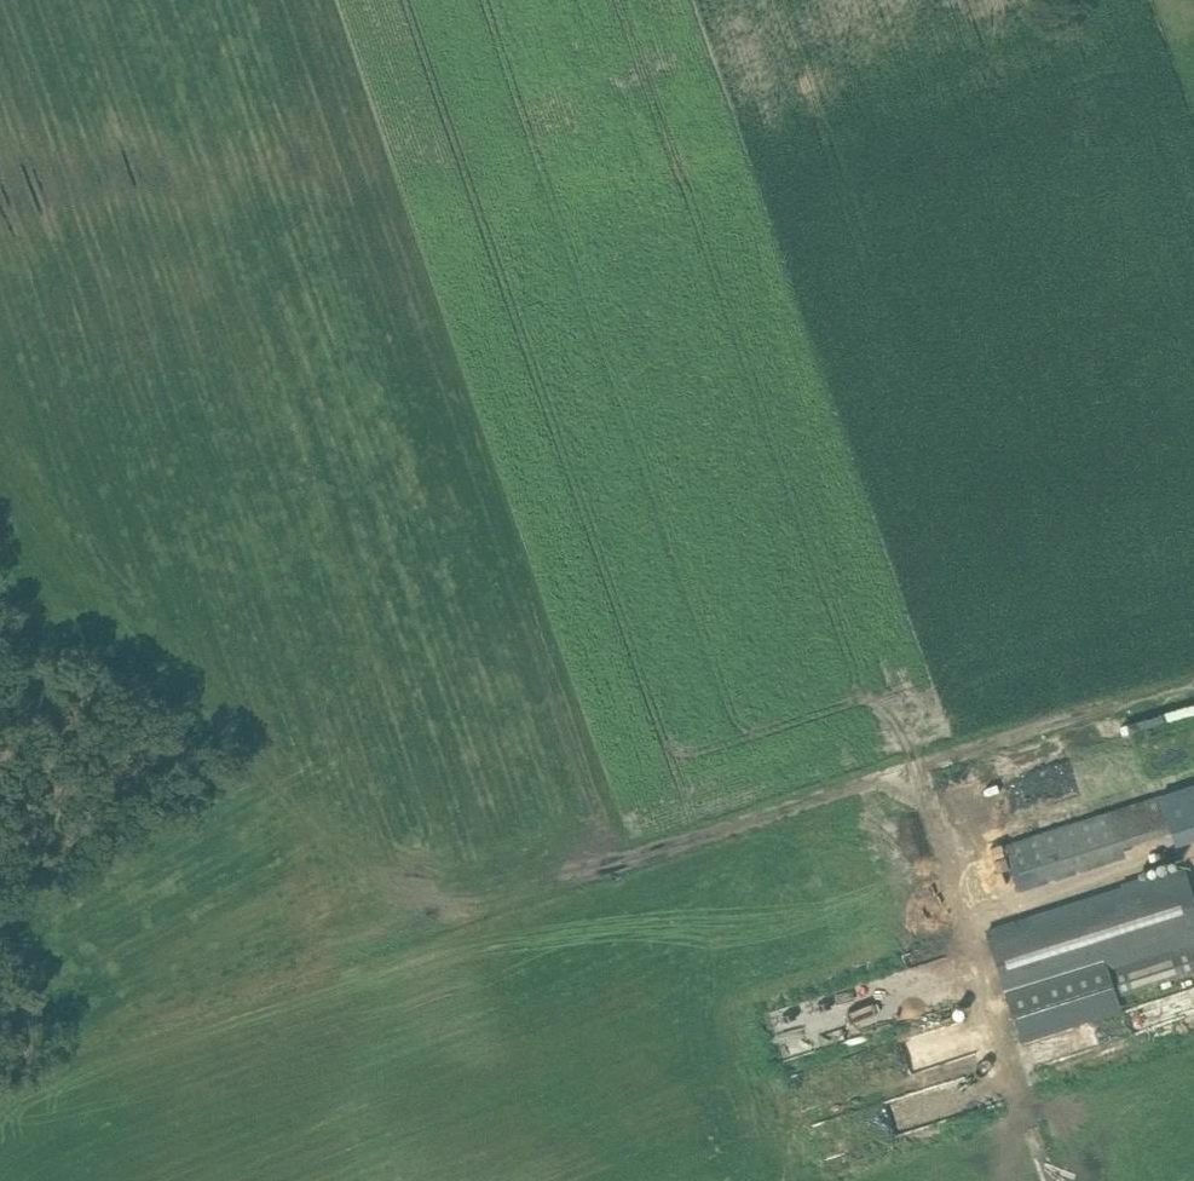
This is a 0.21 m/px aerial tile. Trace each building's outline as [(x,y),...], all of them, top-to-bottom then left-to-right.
[(1193,821),(1193,785),(1004,845),(1015,880),(1173,830),(1172,828),(1193,821)] [(1117,1007),(1114,997),(1193,971),(1193,899),(1184,868),(988,931),(1023,1037),(1117,1007)] [(924,1042),(792,1075),(799,1102),(938,1068),(934,1054),(928,1055),(924,1042)]
